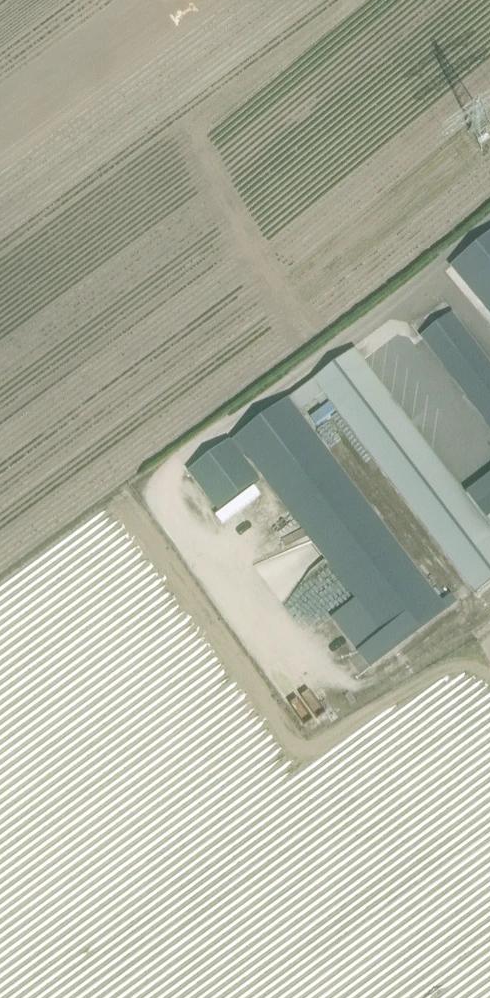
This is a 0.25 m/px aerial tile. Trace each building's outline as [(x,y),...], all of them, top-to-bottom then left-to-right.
[(453,267),(489,311),(489,236),(453,267)] [(454,313),(421,338),(489,430),(489,361),(454,313)] [(442,602),(300,413),(317,400),(321,405),(329,400),(477,594),(489,583),(489,526),(356,348),(235,439),(235,438),(189,472),(218,511),(262,478),(244,454),(246,453),(356,598),(331,617),(369,668),(448,609),(442,602)] [(474,503),(489,523),(489,491),(474,503)] [(452,594),(442,602),(448,609),(458,601),(452,594)]
